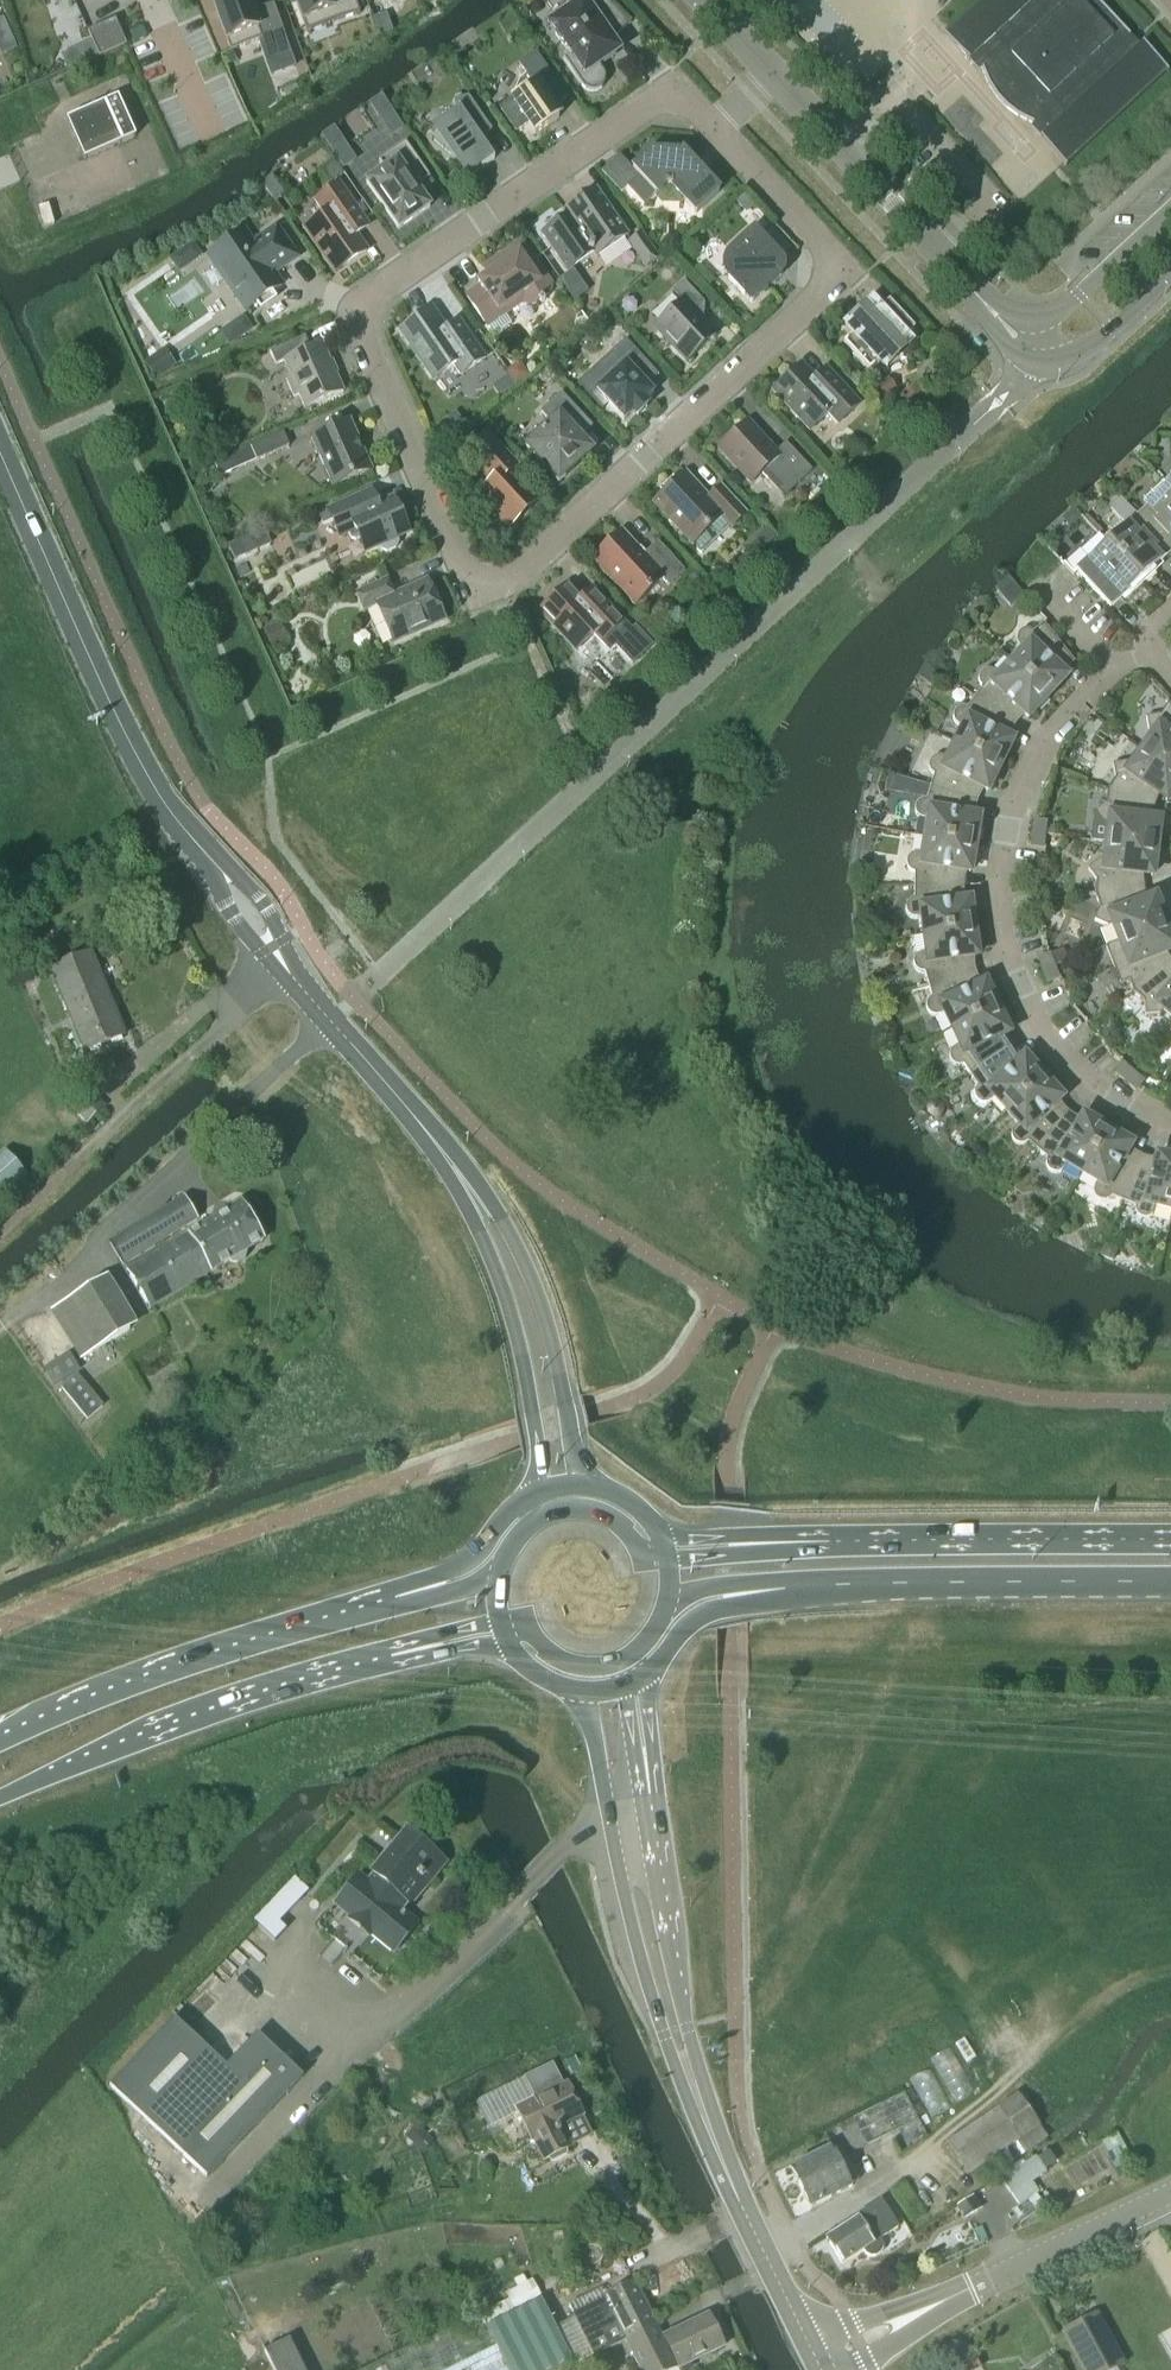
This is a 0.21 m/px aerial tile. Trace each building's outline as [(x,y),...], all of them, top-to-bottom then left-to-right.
[(231,51),(284,32),(274,4),(259,9),(255,0),(212,0),(231,51)] [(307,32),(360,13),(356,0),(296,0),(307,32)] [(631,22),(610,0),(580,0),(582,3),(550,25),(570,54),(563,59),(581,86),(584,89),(587,90),(590,92),(593,92),(596,91),(599,89),(602,87),(604,84),(605,81),(605,78),(604,75),(603,72),(598,64),(617,51),(611,42),(631,22)] [(1143,43),(1139,46),(1097,0),(981,0),(945,33),(944,32),(943,33),(969,61),(972,58),(981,68),(988,85),(996,97),(1006,108),(1017,116),(1034,125),(1043,135),(1040,138),(1066,166),(1067,165),(1066,164),(1167,70),(1168,71),(1169,71),(1143,43)] [(116,19),(88,31),(100,57),(127,45),(116,19)] [(552,108),(565,98),(535,54),(520,65),(526,74),(519,81),(515,90),(514,100),(500,109),(516,131),(527,123),(535,134),(559,118),(552,108)] [(852,91),(864,80),(854,70),(843,82),(852,91)] [(494,159),(479,137),(491,129),(468,95),(453,101),(453,102),(458,109),(432,139),(475,175),(481,168),(494,159)] [(85,159),(135,136),(118,97),(67,120),(85,159)] [(416,187),(430,178),(405,142),(378,161),(384,169),(366,182),(398,228),(430,207),(416,187)] [(719,192),(680,150),(679,151),(655,150),(654,149),(632,169),(639,176),(627,187),(643,205),(655,194),(662,202),(679,202),(683,199),(696,212),(719,192)] [(356,234),(368,225),(369,225),(340,183),(315,201),(325,215),(305,228),(335,272),(367,250),(356,234)] [(596,258),(628,236),(596,190),(564,211),(567,216),(541,234),(565,268),(591,250),(596,258)] [(278,268),(285,264),(295,256),(276,228),(252,244),(243,231),(209,255),(247,309),(281,286),(270,269),(276,265),(278,268)] [(772,266),(781,258),(754,229),(729,252),(727,254),(726,256),(725,258),(724,261),(723,264),(723,265),(723,267),(724,268),(724,271),(725,274),(727,276),(751,302),(780,275),(772,266)] [(658,257),(642,233),(628,243),(645,266),(658,257)] [(551,284),(537,264),(521,241),(488,264),(493,271),(478,281),(481,285),(466,295),(487,326),(505,313),(502,308),(518,296),(523,303),(533,305),(539,301),(541,303),(545,301),(543,298),(549,293),(551,284)] [(703,301),(684,280),(672,290),(682,301),(656,326),(688,361),(716,335),(693,310),(703,301)] [(901,341),(915,328),(889,300),(880,308),(872,299),(844,325),(852,334),(843,342),(869,370),(883,357),(896,353),(901,341)] [(485,357),(460,320),(446,329),(432,309),(400,330),(434,379),(453,365),(460,375),(485,357)] [(343,391),(322,343),(310,348),(305,336),(270,351),(276,364),(284,361),(291,375),(286,377),(294,396),(299,393),(305,408),(343,391)] [(653,392),(647,386),(658,375),(639,354),(627,364),(626,363),(615,372),(611,368),(597,367),(586,377),(586,391),(596,402),(607,402),(624,420),(653,392)] [(527,374),(522,366),(516,365),(508,370),(516,382),(527,374)] [(859,403),(827,368),(826,367),(814,378),(801,365),(773,391),(810,430),(828,413),(837,424),(859,403)] [(559,480),(591,450),(574,431),(587,420),(561,392),(540,411),(551,423),(526,445),(559,480)] [(372,470),(350,420),(311,437),(333,487),(372,470)] [(811,470),(786,442),(775,452),(747,422),(719,448),(751,482),(762,473),(784,496),(811,470)] [(257,460),(289,445),(283,432),(250,446),(257,460)] [(539,499),(512,469),(516,466),(486,433),(465,453),(478,467),(480,466),(494,481),(480,494),(509,526),(539,499)] [(745,514),(719,487),(708,498),(685,473),(654,502),(693,544),(723,514),(732,526),(745,514)] [(1162,482),(1170,491),(1170,474),(1162,482)] [(1162,482),(1144,499),(1148,504),(1139,513),(1170,547),(1170,491),(1162,482)] [(408,531),(394,498),(375,507),(370,505),(365,494),(319,514),(323,524),(332,520),(338,533),(346,529),(351,538),(356,540),(359,538),(365,551),(380,544),(382,549),(387,551),(396,547),(398,542),(396,537),(408,531)] [(1139,513),(1126,525),(1121,520),(1102,538),(1143,582),(1157,569),(1155,566),(1170,551),(1170,547),(1139,513)] [(669,585),(685,570),(657,541),(644,554),(622,531),(592,559),(635,605),(663,579),(669,585)] [(1143,582),(1102,538),(1084,555),(1079,550),(1064,564),(1063,564),(1074,575),(1077,572),(1110,608),(1127,592),(1129,595),(1143,582)] [(444,619),(427,580),(393,595),(386,580),(357,593),(364,609),(376,603),(394,642),(444,619)] [(635,626),(632,629),(593,588),(581,599),(568,585),(540,611),(576,650),(593,633),(609,650),(615,645),(632,663),(652,644),(635,626)] [(1059,668),(1071,658),(1044,623),(1033,632),(1031,630),(1028,629),(1024,629),(1022,630),(1019,632),(1017,635),(1016,638),(1016,641),(1018,644),(1020,646),(1023,650),(1011,663),(1047,697),(1067,676),(1063,673),(1059,668)] [(1047,697),(1011,663),(999,675),(995,672),(993,670),(990,669),(986,669),(983,670),(981,672),(979,675),(978,678),(979,681),(980,684),(982,687),(975,697),(1011,722),(1019,710),(1025,714),(1028,717),(1047,697)] [(1003,734),(1011,722),(975,697),(967,707),(964,706),(961,706),(958,707),(956,709),(954,712),(953,715),(953,718),(954,721),(956,723),(958,725),(963,728),(955,743),(1000,765),(1012,740),(1008,738),(1003,734)] [(1169,702),(1168,703),(1160,714),(1146,716),(1149,732),(1152,734),(1142,749),(1170,769),(1170,705),(1169,702)] [(988,790),(1000,765),(955,743),(947,759),(943,756),(940,755),(936,755),(933,757),(931,759),(929,761),(928,764),(928,768),(929,771),(931,773),(934,775),(930,787),(973,800),(977,786),(983,788),(988,790)] [(1170,794),(1170,769),(1142,749),(1132,763),(1128,761),(1113,764),(1115,778),(1107,789),(1154,807),(1159,795),(1167,800),(1170,794)] [(974,816),(968,814),(973,800),(930,787),(926,799),(923,799),(920,800),(918,801),(916,804),(915,807),(915,810),(916,813),(918,816),(920,817),(923,818),(928,819),(925,836),(975,844),(979,817),(974,816)] [(1159,820),(1149,819),(1154,807),(1107,789),(1106,803),(1094,811),(1104,824),(1108,825),(1106,842),(1156,848),(1159,820)] [(1044,834),(1045,822),(1034,820),(1033,833),(1044,834)] [(1043,847),(1044,834),(1033,833),(1031,846),(1043,847)] [(970,872),(975,844),(925,836),(923,854),(918,853),(915,853),(912,854),(909,856),(907,858),(906,861),(906,864),(907,867),(909,870),(911,872),(914,873),(914,885),(959,886),(959,871),(965,871),(970,872)] [(1153,876),(1156,848),(1106,842),(1104,860),(1100,859),(1087,868),(1096,880),(1095,893),(1144,887),(1143,874),(1153,876)] [(974,927),(970,900),(965,901),(959,900),(959,886),(914,885),(914,898),(911,899),(909,900),(907,903),(906,906),(905,909),(906,912),(908,915),(911,917),(914,918),(917,918),(922,917),(924,934),(974,927)] [(1165,922),(1155,896),(1146,900),(1144,887),(1095,893),(1100,906),(1094,919),(1108,926),(1112,924),(1119,941),(1165,922)] [(1170,965),(1170,959),(1166,952),(1170,950),(1170,937),(1165,922),(1119,941),(1106,946),(1120,983),(1129,980),(1133,992),(1170,965)] [(971,972),(967,958),(973,956),(978,955),(974,927),(924,934),(927,952),(922,952),(919,953),(916,955),(914,958),(913,961),(913,964),(914,967),(916,969),(918,971),(921,972),(925,972),(928,984),(971,972)] [(91,952),(51,969),(84,1051),(124,1034),(91,952)] [(1054,966),(1049,954),(1038,958),(1043,970),(1054,966)] [(1133,992),(1144,1000),(1145,1015),(1160,1014),(1163,1010),(1170,1017),(1170,965),(1133,992)] [(1058,978),(1054,966),(1043,970),(1048,982),(1058,978)] [(997,1007),(985,982),(981,984),(975,986),(971,972),(928,984),(932,996),(929,998),(927,1001),(926,1004),(926,1007),(927,1010),(928,1013),(931,1015),(934,1016),(937,1016),(940,1015),(945,1012),(952,1028),(997,1007)] [(1005,1035),(1009,1033),(997,1007),(952,1028),(959,1044),(955,1046),(952,1048),(950,1051),(949,1054),(949,1057),(950,1060),(952,1062),(954,1064),(957,1065),(960,1065),(964,1064),(970,1075),(1007,1050),(999,1038),(1005,1035)] [(1006,1110),(1043,1077),(1024,1056),(1021,1059),(1015,1063),(1007,1050),(970,1075),(977,1086),(975,1088),(974,1091),(974,1094),(975,1097),(976,1100),(979,1102),(982,1103),(985,1103),(988,1102),(991,1101),(995,1097),(1006,1110)] [(1133,1073),(1124,1064),(1116,1073),(1126,1081),(1133,1073)] [(1136,1090),(1143,1081),(1133,1073),(1126,1081),(1136,1090)] [(1037,1149),(1066,1115),(1054,1105),(1058,1101),(1062,1097),(1043,1077),(1006,1110),(1018,1123),(1014,1127),(1012,1129),(1011,1132),(1011,1135),(1011,1138),(1013,1141),(1016,1143),(1019,1144),(1022,1144),(1025,1143),(1028,1141),(1037,1149)] [(90,1093),(74,1109),(87,1123),(104,1107),(90,1093)] [(1082,1172),(1107,1130),(1083,1115),(1081,1119),(1077,1124),(1066,1115),(1037,1149),(1047,1157),(1046,1160),(1045,1163),(1046,1167),(1048,1169),(1050,1171),(1053,1173),(1056,1173),(1059,1172),(1062,1170),(1064,1168),(1067,1163),(1082,1172)] [(1123,1201),(1140,1160),(1126,1154),(1129,1148),(1131,1144),(1107,1130),(1082,1172),(1097,1181),(1094,1186),(1093,1189),(1093,1192),(1093,1195),(1095,1198),(1098,1200),(1100,1201),(1104,1201),(1107,1200),(1109,1198),(1111,1196),(1123,1201)] [(7,1152),(0,1158),(0,1203),(30,1177),(7,1152)] [(1157,1155),(1156,1159),(1154,1165),(1140,1160),(1123,1201),(1135,1206),(1135,1209),(1135,1212),(1137,1215),(1139,1217),(1142,1218),(1145,1218),(1148,1218),(1151,1216),(1153,1213),(1154,1210),(1155,1205),(1170,1209),(1170,1158),(1157,1155)] [(183,1196),(109,1241),(124,1265),(198,1220),(183,1196)] [(240,1201),(191,1231),(214,1270),(228,1261),(237,1263),(245,1258),(247,1250),(263,1240),(240,1201)] [(191,1231),(127,1269),(151,1308),(214,1270),(191,1231)] [(108,1275),(50,1310),(79,1359),(138,1324),(108,1275)] [(78,1374),(61,1388),(86,1419),(103,1405),(78,1374)] [(372,1872),(375,1875),(369,1883),(359,1875),(336,1903),(337,1904),(343,1897),(358,1909),(350,1919),(360,1928),(363,1924),(371,1930),(368,1934),(369,1935),(372,1932),(395,1951),(418,1923),(399,1908),(424,1877),(428,1881),(444,1861),(426,1847),(423,1850),(403,1834),(372,1872)] [(225,2066),(176,2019),(174,2017),(109,2085),(206,2177),(302,2076),(257,2033),(225,2066)] [(552,2064),(525,2077),(476,2101),(489,2126),(518,2112),(531,2139),(534,2138),(544,2159),(548,2157),(552,2160),(566,2153),(566,2148),(570,2146),(559,2125),(582,2114),(567,2083),(561,2086),(557,2079),(559,2078),(552,2064)] [(904,2093),(839,2125),(853,2153),(918,2121),(904,2093)] [(967,2174),(993,2157),(1002,2170),(1046,2139),(1016,2094),(997,2106),(998,2107),(946,2142),(967,2174)] [(792,2167),(801,2186),(850,2162),(842,2146),(833,2151),(832,2147),(792,2167)] [(1018,2206),(1020,2204),(1036,2193),(1038,2192),(1031,2182),(1047,2171),(1037,2156),(1001,2180),(1018,2206)] [(858,2179),(851,2164),(850,2162),(801,2186),(811,2207),(851,2187),(850,2183),(858,2179)] [(966,2216),(979,2208),(972,2197),(959,2205),(966,2216)] [(881,2200),(872,2205),(856,2215),(857,2217),(825,2237),(842,2264),(863,2250),(866,2254),(870,2257),(875,2257),(879,2254),(882,2249),(882,2244),(879,2240),(898,2228),(881,2200)] [(486,2326),(479,2311),(464,2320),(432,2261),(264,2350),(274,2369),(508,2369),(486,2326)] [(575,2317),(558,2325),(575,2363),(609,2348),(625,2341),(656,2325),(634,2282),(604,2296),(605,2298),(590,2305),(573,2313),(575,2317)] [(486,2326),(508,2369),(551,2369),(572,2360),(542,2299),(486,2326)] [(1124,2363),(1097,2313),(1063,2331),(1084,2369),(1111,2369),(1124,2363)] [(663,2336),(678,2367),(723,2345),(708,2314),(663,2336)] [(656,2325),(625,2341),(639,2369),(671,2369),(677,2367),(656,2325)]
